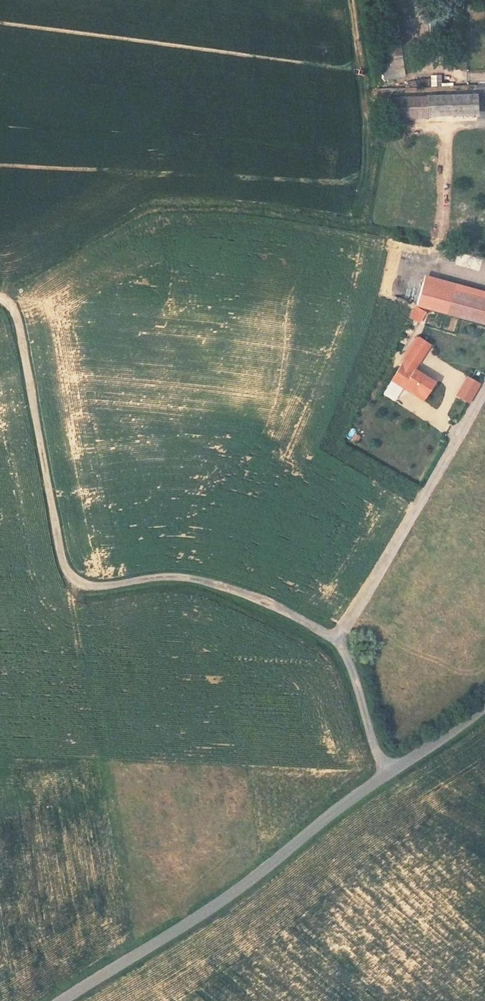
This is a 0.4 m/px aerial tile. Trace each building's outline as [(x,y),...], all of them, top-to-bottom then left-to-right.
[(380,46),(381,77),(404,76),(402,45),(380,46)] [(441,85),(441,74),(430,74),(431,85),(441,85)] [(472,90),(426,92),(428,110),(473,107),(472,90)] [(426,92),(389,94),(390,112),(428,110),(426,92)] [(424,275),(416,306),(484,324),(484,291),(424,275)] [(425,312),(415,307),(409,317),(419,322),(425,312)] [(430,344),(419,338),(412,348),(423,354),(430,344)] [(423,354),(412,348),(402,364),(413,371),(414,369),(423,354)] [(413,371),(402,364),(392,380),(406,389),(408,387),(424,397),(434,382),(414,369),(413,371)] [(469,402),(480,383),(467,376),(456,395),(469,402)] [(408,387),(406,389),(422,400),(424,397),(408,387)] [(349,438),(357,442),(361,435),(352,431),(349,438)]
